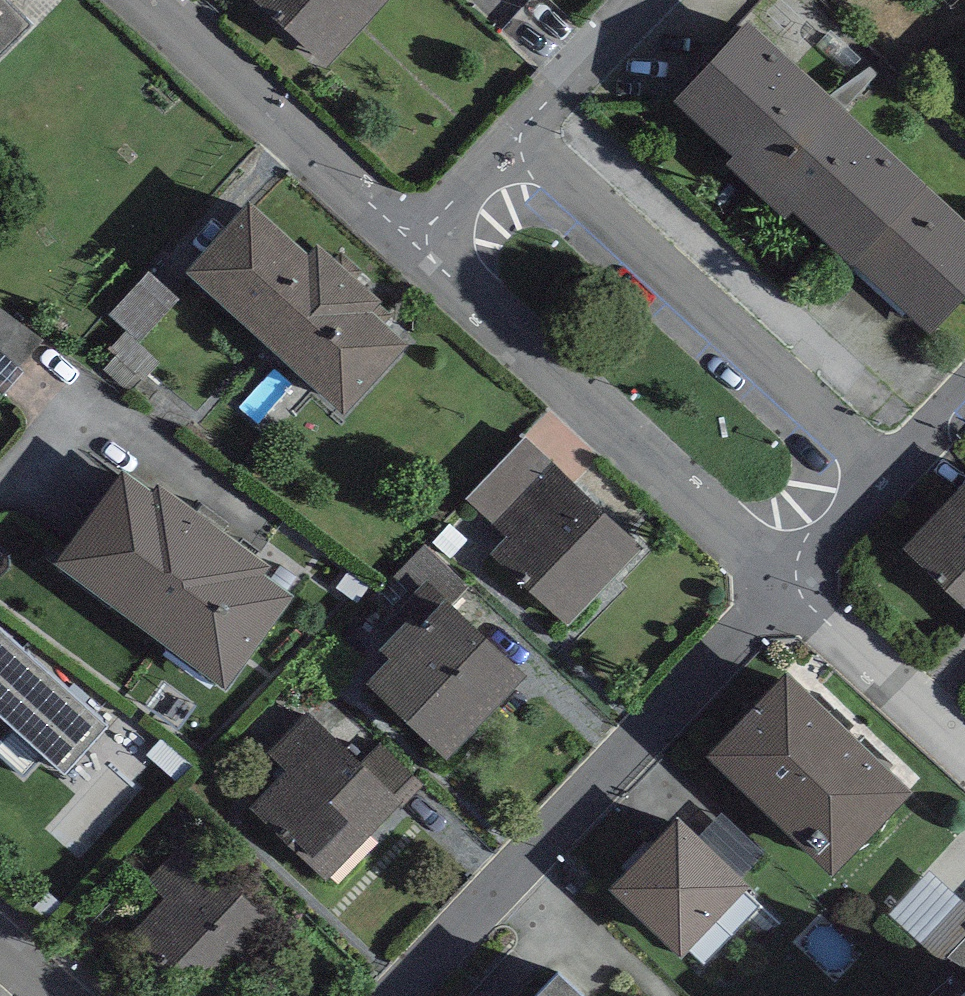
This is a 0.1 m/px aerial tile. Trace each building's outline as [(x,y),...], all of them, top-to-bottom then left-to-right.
[(29,24),(6,0),(0,0),(0,52),(29,24)] [(326,63),(385,0),(258,0),(326,63)] [(749,24),(673,105),(928,334),(964,296),(964,224),(749,24)] [(306,253),(250,203),(184,277),(345,419),(406,350),(369,317),(383,302),(316,242),(306,253)] [(553,462),(526,438),(467,499),(493,525),(553,462)] [(643,548),(553,462),(493,525),(509,539),(492,557),(567,628),(643,548)] [(157,494),(126,471),(56,566),(229,693),(296,603),(264,579),(272,567),(162,487),(157,494)] [(904,552),(964,608),(964,485),(904,552)] [(526,679),(446,602),(421,627),(412,618),(377,654),(385,661),(363,684),(445,763),(526,679)] [(0,633),(0,719),(64,776),(107,728),(0,633)] [(912,795),(789,677),(706,759),(831,878),(912,795)] [(361,765),(309,716),(262,765),(279,781),(254,808),(328,879),(400,803),(361,765)] [(421,782),(381,744),(361,765),(400,803),(421,782)] [(749,888),(677,820),(610,891),(681,958),(749,888)] [(183,845),(147,883),(167,901),(133,937),(197,995),(219,995),(278,933),(183,845)] [(556,977),(538,995),(576,995),(556,977)]
